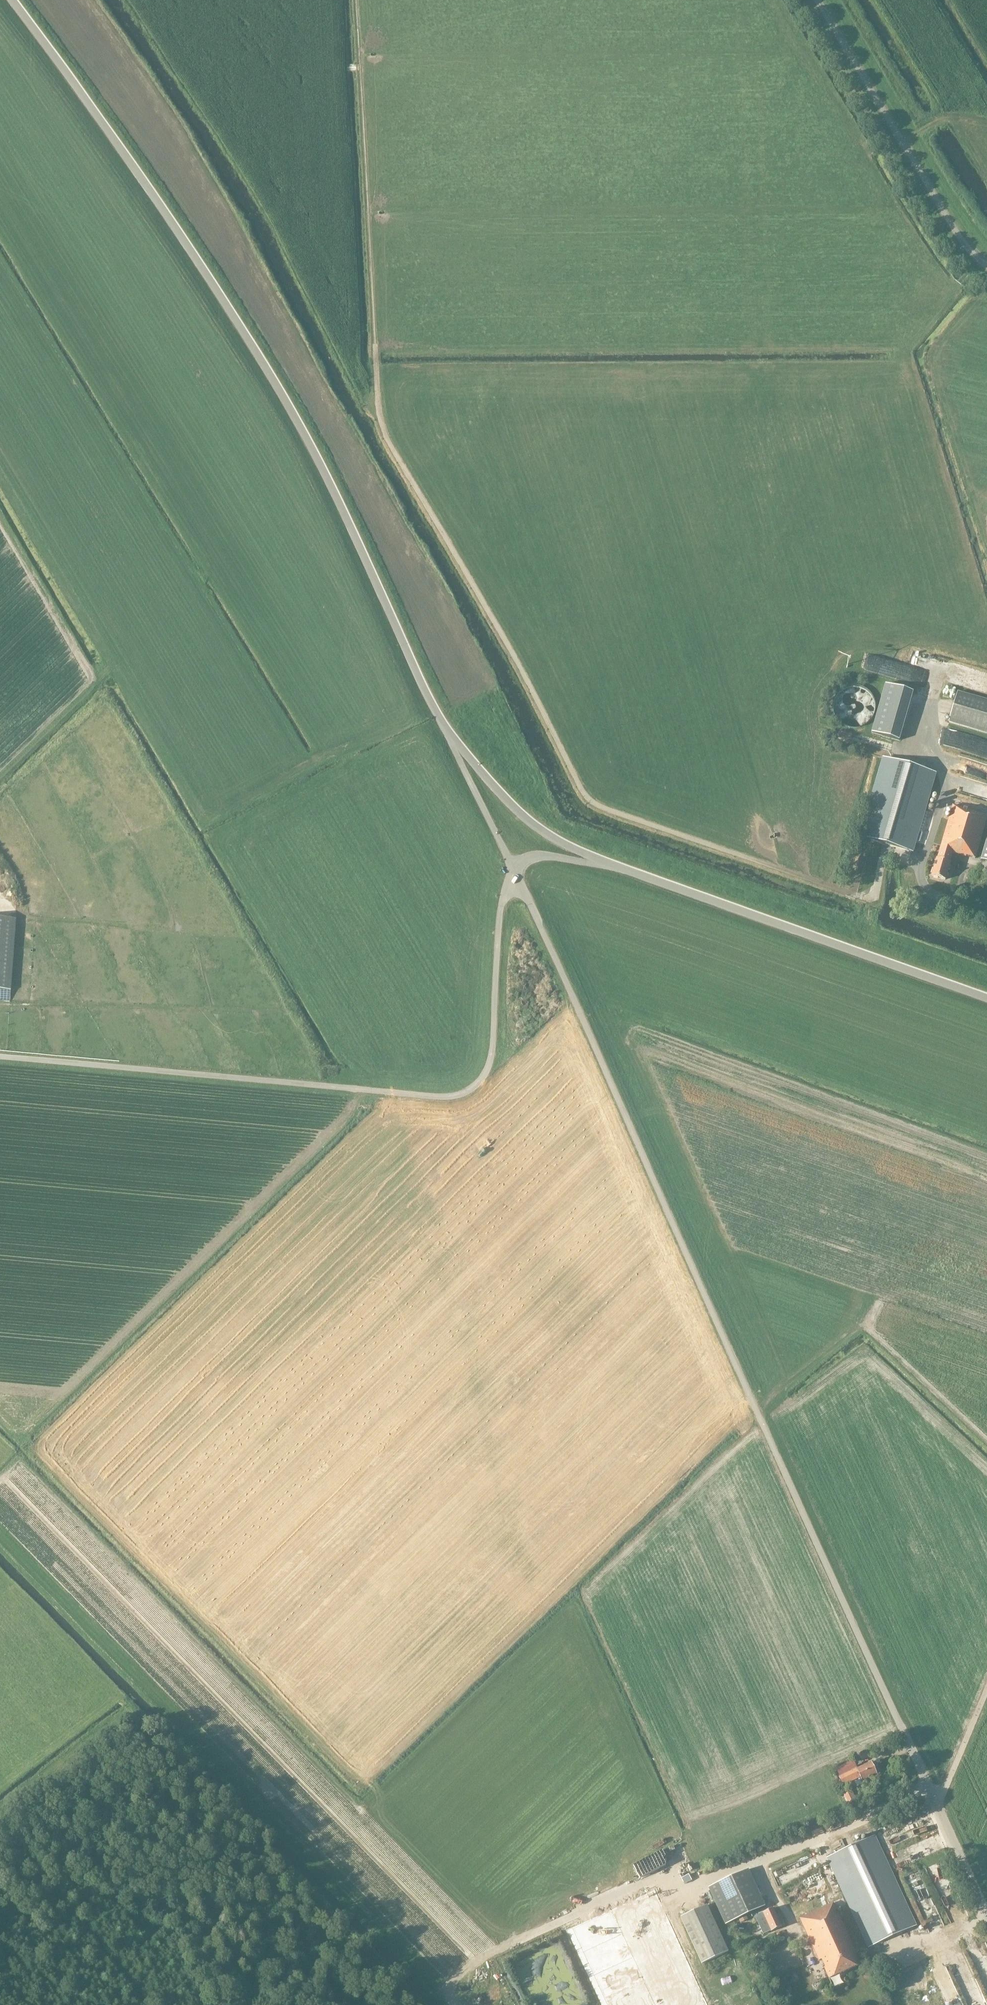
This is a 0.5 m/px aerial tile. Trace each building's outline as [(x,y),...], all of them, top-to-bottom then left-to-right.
[(926,680),(930,669),(874,650),(870,662),(895,670),(893,675),(909,681),(907,686),(915,688),(918,678),(926,680)] [(946,674),(958,675),(958,668),(964,668),(964,660),(947,660),(946,674)] [(913,692),(885,684),(871,733),(899,741),(913,692)] [(859,686),(854,685),(848,686),(843,688),(839,692),(835,696),(833,701),(832,707),(833,713),(835,718),(839,722),(843,726),(848,728),(854,729),(859,728),(865,726),(869,722),(872,718),(875,713),(875,707),(875,701),(872,696),(869,692),(865,688),(859,686)] [(958,692),(949,722),(986,734),(986,701),(958,692)] [(911,852),(934,773),(884,759),(861,837),(911,852)] [(945,880),(953,853),(975,859),(986,817),(978,815),(979,813),(952,806),(931,876),(945,880)] [(11,991),(16,920),(0,919),(0,990),(11,991)] [(857,1768),(854,1760),(836,1769),(840,1776),(857,1768)] [(877,1775),(870,1762),(838,1778),(842,1786),(859,1778),(862,1782),(877,1775)] [(858,1803),(852,1791),(844,1795),(850,1807),(858,1803)] [(926,1811),(913,1823),(921,1831),(933,1819),(926,1811)] [(915,1926),(873,1836),(827,1858),(868,1947),(915,1926)] [(685,1850),(675,1853),(678,1866),(688,1863),(685,1850)] [(805,1854),(775,1866),(781,1881),(811,1868),(805,1854)] [(764,1907),(747,1870),(708,1888),(726,1925),(764,1907)] [(940,1883),(948,1877),(945,1873),(937,1878),(940,1883)] [(798,1896),(807,1892),(823,1884),(818,1874),(793,1886),(798,1896)] [(656,1888),(661,1882),(658,1879),(652,1884),(656,1888)] [(654,1890),(567,1930),(601,2004),(707,2004),(654,1890)] [(856,1953),(832,1903),(799,1919),(819,1961),(821,1960),(824,1967),(823,1968),(828,1979),(860,1964),(855,1953),(856,1953)] [(728,1952),(706,1905),(680,1917),(702,1964),(728,1952)] [(781,1927),(773,1908),(762,1913),(770,1932),(781,1927)] [(975,1948),(983,1977),(986,1976),(986,1944),(975,1948)] [(949,1959),(937,1963),(940,1971),(951,1967),(949,1959)] [(791,1969),(799,1964),(797,1960),(788,1965),(791,1969)] [(950,1967),(940,1972),(957,2004),(966,2000),(950,1967)] [(983,1977),(966,1983),(975,2004),(986,2004),(986,1986),(983,1977)]
